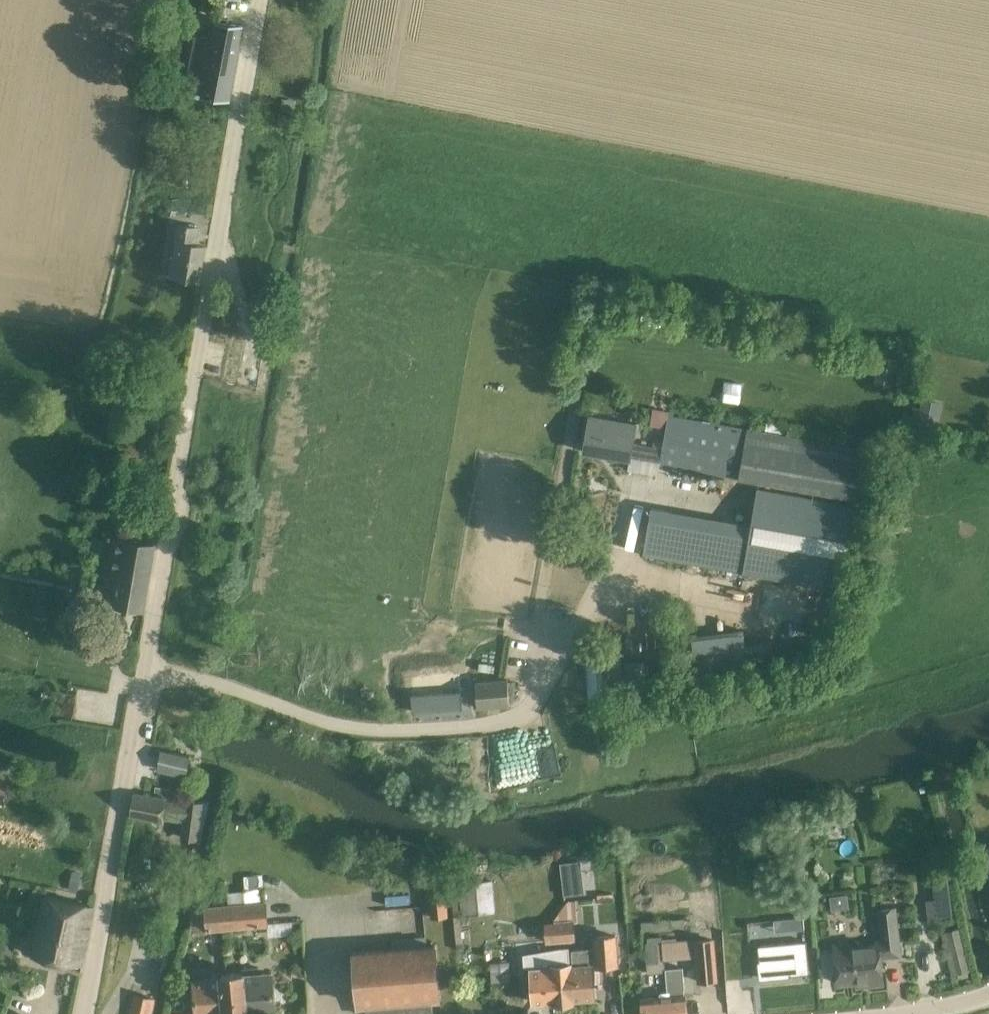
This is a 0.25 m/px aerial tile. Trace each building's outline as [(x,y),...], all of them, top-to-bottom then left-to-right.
[(205,96),(209,97),(229,101),(243,26),(218,21),(215,41),(200,39),(194,74),(208,77),(205,96)] [(176,99),(192,101),(193,91),(178,89),(176,99)] [(171,276),(200,281),(206,247),(195,245),(198,228),(179,225),(171,276)] [(881,355),(874,384),(893,389),(896,377),(902,379),(906,360),(881,355)] [(243,360),(242,373),(258,375),(260,375),(261,362),(260,362),(243,360)] [(912,406),(908,427),(936,432),(936,431),(941,403),(922,399),(921,408),(916,407),(912,406)] [(636,423),(610,419),(590,415),(584,451),(630,459),(630,456),(660,462),(660,464),(861,498),(869,449),(676,416),(676,412),(659,410),(656,425),(666,427),(664,440),(656,438),(654,446),(633,442),(636,423)] [(860,506),(757,488),(752,525),(652,507),(644,555),(845,590),(860,506)] [(114,605),(144,610),(155,544),(115,537),(110,564),(105,563),(103,577),(107,578),(106,585),(117,587),(114,605)] [(749,650),(746,633),(693,639),(696,674),(750,667),(749,661),(773,657),(771,646),(749,650)] [(814,640),(813,643),(812,652),(831,653),(833,642),(814,640)] [(586,655),(587,678),(577,679),(578,687),(588,686),(589,699),(626,696),(622,652),(586,655)] [(644,660),(625,661),(627,694),(646,693),(644,660)] [(510,705),(508,681),(508,679),(476,681),(478,707),(510,705)] [(162,751),(159,768),(187,773),(190,756),(162,751)] [(130,815),(162,820),(163,820),(164,819),(185,822),(183,838),(198,840),(203,804),(187,802),(187,803),(167,800),(167,799),(166,799),(168,790),(156,788),(155,797),(134,793),(130,815)] [(72,874),(68,888),(77,890),(81,877),(80,876),(73,875),(72,874)] [(935,899),(926,900),(928,918),(953,915),(949,878),(933,879),(935,899)] [(176,883),(173,894),(182,896),(185,886),(176,883)] [(461,886),(464,917),(494,913),(491,883),(461,886)] [(430,891),(432,917),(448,916),(445,889),(430,891)] [(94,906),(46,897),(45,897),(34,955),(83,964),(94,906)] [(568,900),(551,923),(559,922),(560,940),(573,939),(572,921),(578,921),(576,900),(568,900)] [(242,905),(244,926),(268,924),(266,902),(242,905)] [(244,926),(242,905),(217,907),(219,929),(244,926)] [(219,929),(217,907),(207,908),(209,930),(219,929)] [(852,947),(851,943),(834,945),(837,963),(839,983),(883,978),(881,957),(901,955),(898,935),(895,907),(879,909),(883,941),(877,941),(878,945),(852,947)] [(559,922),(551,923),(545,923),(547,941),(560,940),(559,922)] [(958,928),(947,931),(953,958),(965,955),(958,928)] [(594,937),(596,967),(620,965),(617,935),(594,937)] [(694,958),(692,939),(677,940),(677,937),(663,939),(663,937),(647,938),(647,943),(646,943),(648,974),(665,973),(665,972),(666,972),(666,969),(665,962),(665,960),(694,958)] [(715,937),(694,939),(697,982),(718,981),(715,937)] [(806,942),(758,946),(760,962),(758,962),(760,980),(790,977),(790,975),(809,973),(806,942)] [(368,1013),(404,1013),(433,1012),(432,998),(441,997),(436,944),(354,951),(358,1004),(367,1003),(368,1013)] [(509,960),(490,962),(491,983),(511,982),(509,960)] [(578,984),(576,965),(571,966),(571,964),(552,965),(552,967),(531,969),(534,1002),(549,1001),(548,982),(553,981),(554,984),(572,982),(572,984),(578,984)] [(548,982),(549,1001),(554,1000),(555,1003),(574,1001),(574,999),(595,997),(592,964),(576,965),(578,984),(572,984),(572,982),(554,984),(553,981),(548,982)] [(250,1012),(275,1010),(272,973),(259,974),(259,967),(243,968),(243,972),(230,973),(232,1000),(248,998),(250,1012)] [(684,970),(684,967),(666,969),(666,972),(665,972),(665,973),(668,1000),(642,1003),(642,1005),(643,1013),(687,1013),(685,1000),(685,997),(684,998),(683,984),(685,984),(684,970)] [(230,973),(222,974),(222,977),(195,979),(197,1013),(248,1013),(250,1012),(248,998),(232,1000),(230,973)] [(143,979),(141,985),(144,991),(151,993),(156,990),(158,983),(155,978),(149,976),(143,979)] [(129,1013),(153,1013),(156,998),(156,997),(134,992),(129,1013)]
